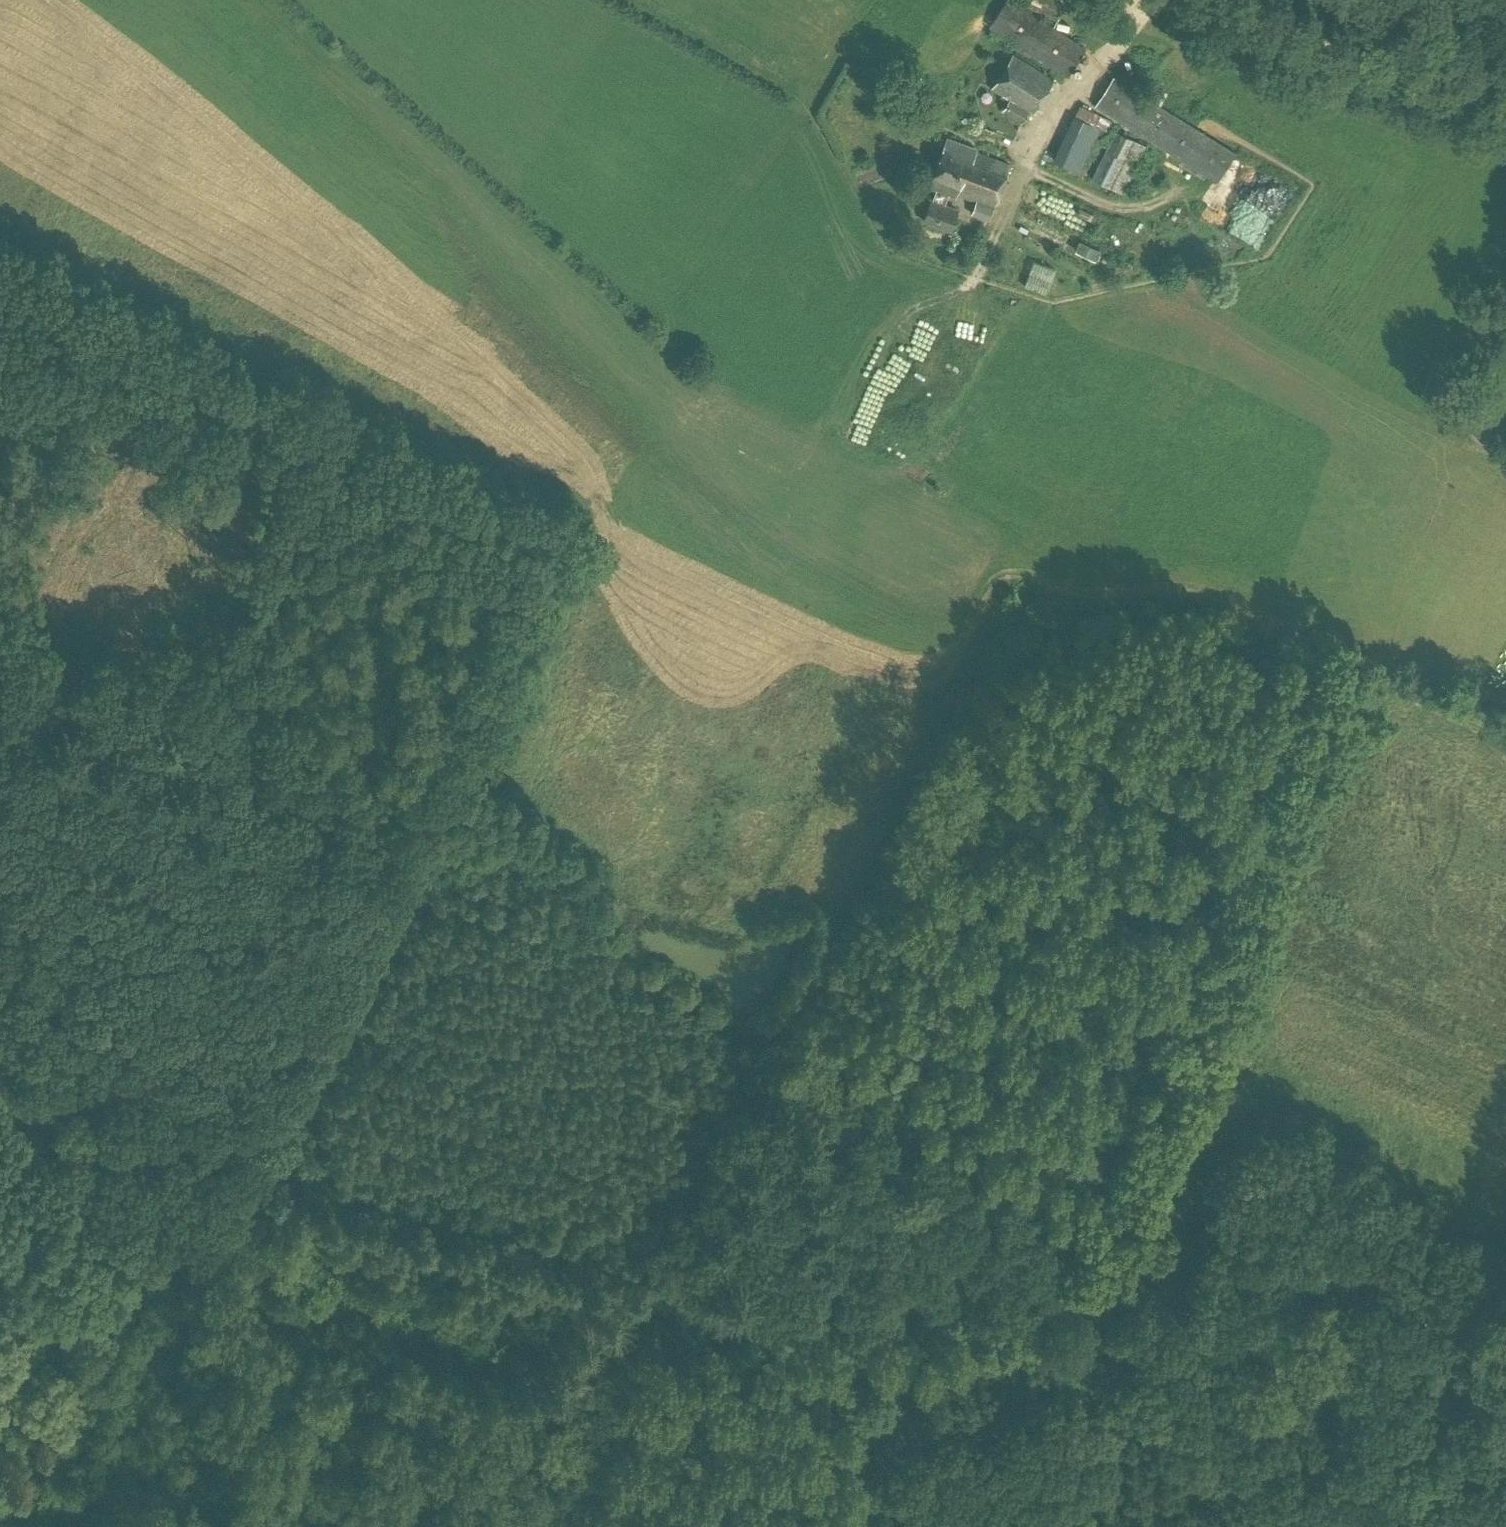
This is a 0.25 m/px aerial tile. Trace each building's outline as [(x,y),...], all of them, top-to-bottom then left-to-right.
[(1084,48),(1010,0),(1005,0),(988,27),(1014,44),(1014,45),(1049,68),(1050,65),(1066,76),(1084,48)] [(1065,0),(1030,0),(1027,7),(1056,20),(1065,0)] [(1033,114),(1054,79),(1012,53),(990,89),(1008,100),(1001,112),(1020,123),(1028,111),(1033,114)] [(1216,183),(1235,153),(1112,76),(1094,105),(1216,183)] [(1095,126),(1100,115),(1079,105),(1074,115),(1072,115),(1051,158),(1079,172),(1100,128),(1095,126)] [(1122,193),(1145,146),(1114,131),(1091,178),(1122,193)] [(988,219),(1009,165),(975,152),(976,149),(946,138),(927,187),(935,190),(931,201),(930,201),(922,220),(950,231),(958,211),(944,206),(948,194),(955,197),(956,194),(975,202),(971,213),(988,219)] [(1039,261),(1031,281),(1052,289),(1060,269),(1039,261)]
